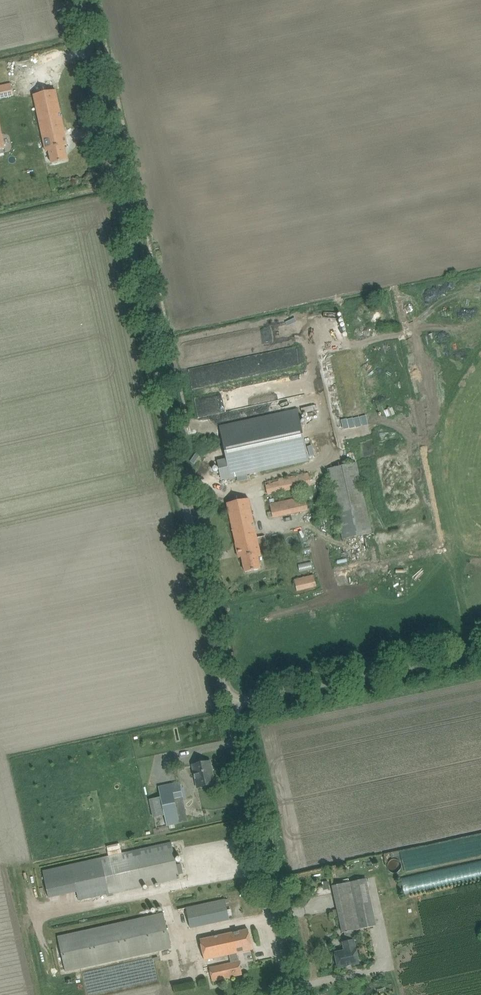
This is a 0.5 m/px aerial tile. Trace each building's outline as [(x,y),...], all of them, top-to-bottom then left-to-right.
[(14,96),(11,83),(0,86),(0,99),(14,96)] [(49,151),(52,164),(67,160),(64,145),(67,145),(55,90),(34,95),(46,152),(49,151)] [(298,410),(229,425),(219,427),(226,459),(217,461),(221,479),(309,460),(298,410)] [(357,463),(327,469),(342,539),(371,533),(357,463)] [(268,495),(275,494),(283,492),(301,488),(303,496),(313,494),(308,473),(265,483),(268,495)] [(305,497),(298,498),(301,512),(308,511),(305,497)] [(249,499),(227,503),(235,539),(239,558),(242,557),(245,572),(255,570),(259,569),(261,569),(258,556),(261,555),(259,546),(258,538),(249,499)] [(314,575),(295,580),(297,590),(317,586),(314,575)] [(345,582),(336,585),(337,591),(347,588),(345,582)] [(347,587),(349,593),(358,591),(357,584),(347,587)] [(368,587),(358,589),(360,595),(369,593),(368,587)] [(380,589),(370,592),(372,598),(381,595),(380,589)] [(214,783),(210,762),(193,765),(198,787),(214,783)] [(180,823),(174,799),(183,797),(181,784),(180,782),(158,786),(161,797),(165,816),(167,826),(169,826),(175,824),(180,823)] [(109,856),(71,864),(77,892),(79,900),(93,897),(108,894),(108,896),(114,894),(113,893),(180,878),(179,874),(177,864),(176,863),(174,855),(172,845),(172,842),(171,842),(122,853),(121,849),(108,851),(109,856)] [(404,869),(405,871),(419,868),(417,855),(425,853),(425,856),(435,854),(433,844),(387,853),(390,871),(404,869)] [(400,877),(401,887),(434,886),(433,876),(400,877)] [(342,933),(345,932),(347,942),(343,943),(344,951),(334,954),(338,970),(359,965),(355,940),(356,939),(354,932),(376,926),(366,879),(332,886),(342,933)] [(182,907),(187,928),(227,920),(222,899),(182,907)] [(164,913),(145,918),(58,937),(66,972),(172,949),(164,913)] [(231,964),(229,965),(209,968),(212,981),(242,974),(239,961),(237,953),(253,950),(248,929),(200,939),(205,959),(229,955),(231,964)]
